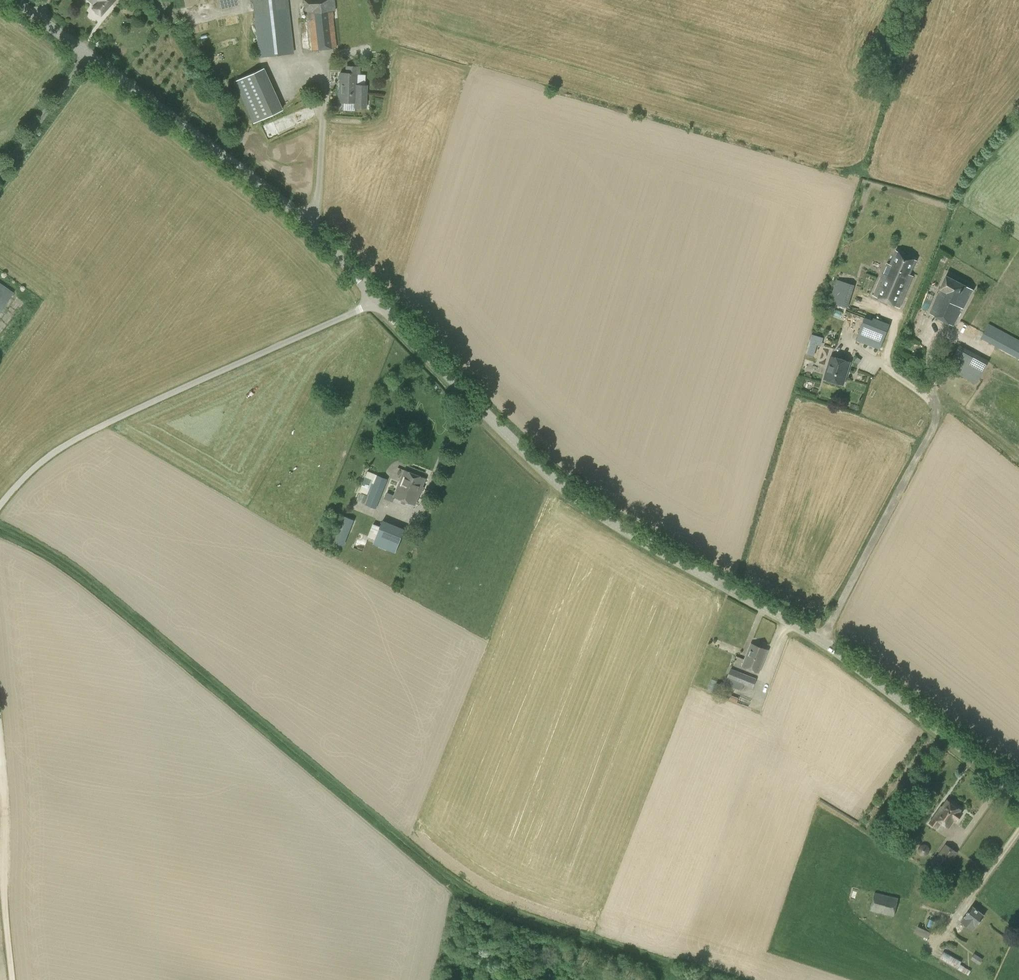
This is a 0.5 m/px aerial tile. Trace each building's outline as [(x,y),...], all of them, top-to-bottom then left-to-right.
[(95,6),(92,8),(100,15),(114,0),(88,0),(95,6)] [(253,12),(258,58),(293,53),(288,8),(287,0),(252,0),(253,12)] [(312,50),(336,48),(332,12),(335,11),(334,0),(305,0),(303,0),(304,12),(305,12),(306,21),(309,21),(312,50)] [(366,85),(356,85),(356,74),(358,74),(358,65),(344,65),(344,73),(339,73),(339,102),(354,103),(354,108),(365,108),(366,85)] [(252,121),(282,109),(264,67),(234,79),(252,121)] [(874,295),(899,308),(912,276),(910,275),(916,260),(896,251),(889,265),(887,264),(874,295)] [(973,290),(946,275),(929,313),(953,326),(963,308),(973,290)] [(837,280),(830,303),(848,308),(855,285),(837,280)] [(13,293),(0,284),(0,312),(13,293)] [(863,318),(855,341),(880,350),(891,324),(873,317),(871,321),(863,318)] [(989,323),(981,339),(1018,357),(1018,338),(989,323)] [(812,334),(810,342),(822,345),(824,337),(812,334)] [(988,362),(959,346),(947,369),(976,384),(988,362)] [(831,357),(824,378),(843,384),(850,363),(831,357)] [(425,479),(405,471),(394,496),(415,505),(425,479)] [(388,479),(378,475),(366,504),(376,509),(388,479)] [(364,504),(367,496),(362,494),(358,502),(364,504)] [(343,515),(335,541),(346,544),(353,518),(343,515)] [(406,530),(383,520),(373,544),(396,553),(406,530)] [(767,650),(751,644),(742,666),(759,672),(767,650)] [(724,684),(742,691),(744,685),(753,688),(756,679),(731,669),(724,684)] [(712,692),(718,694),(722,685),(716,682),(712,692)] [(960,811),(961,809),(947,800),(940,810),(939,810),(930,823),(937,827),(941,822),(948,827),(954,820),(956,821),(962,813),(960,811)] [(957,852),(946,845),(933,863),(943,871),(957,852)] [(870,910),(894,916),(898,898),(875,892),(870,910)] [(984,915),(972,906),(965,916),(960,921),(972,931),(977,925),(984,915)] [(915,932),(928,938),(930,932),(918,926),(915,932)] [(939,959),(968,975),(971,970),(961,964),(962,961),(944,952),(939,959)] [(971,959),(979,964),(983,959),(974,953),(971,959)]
